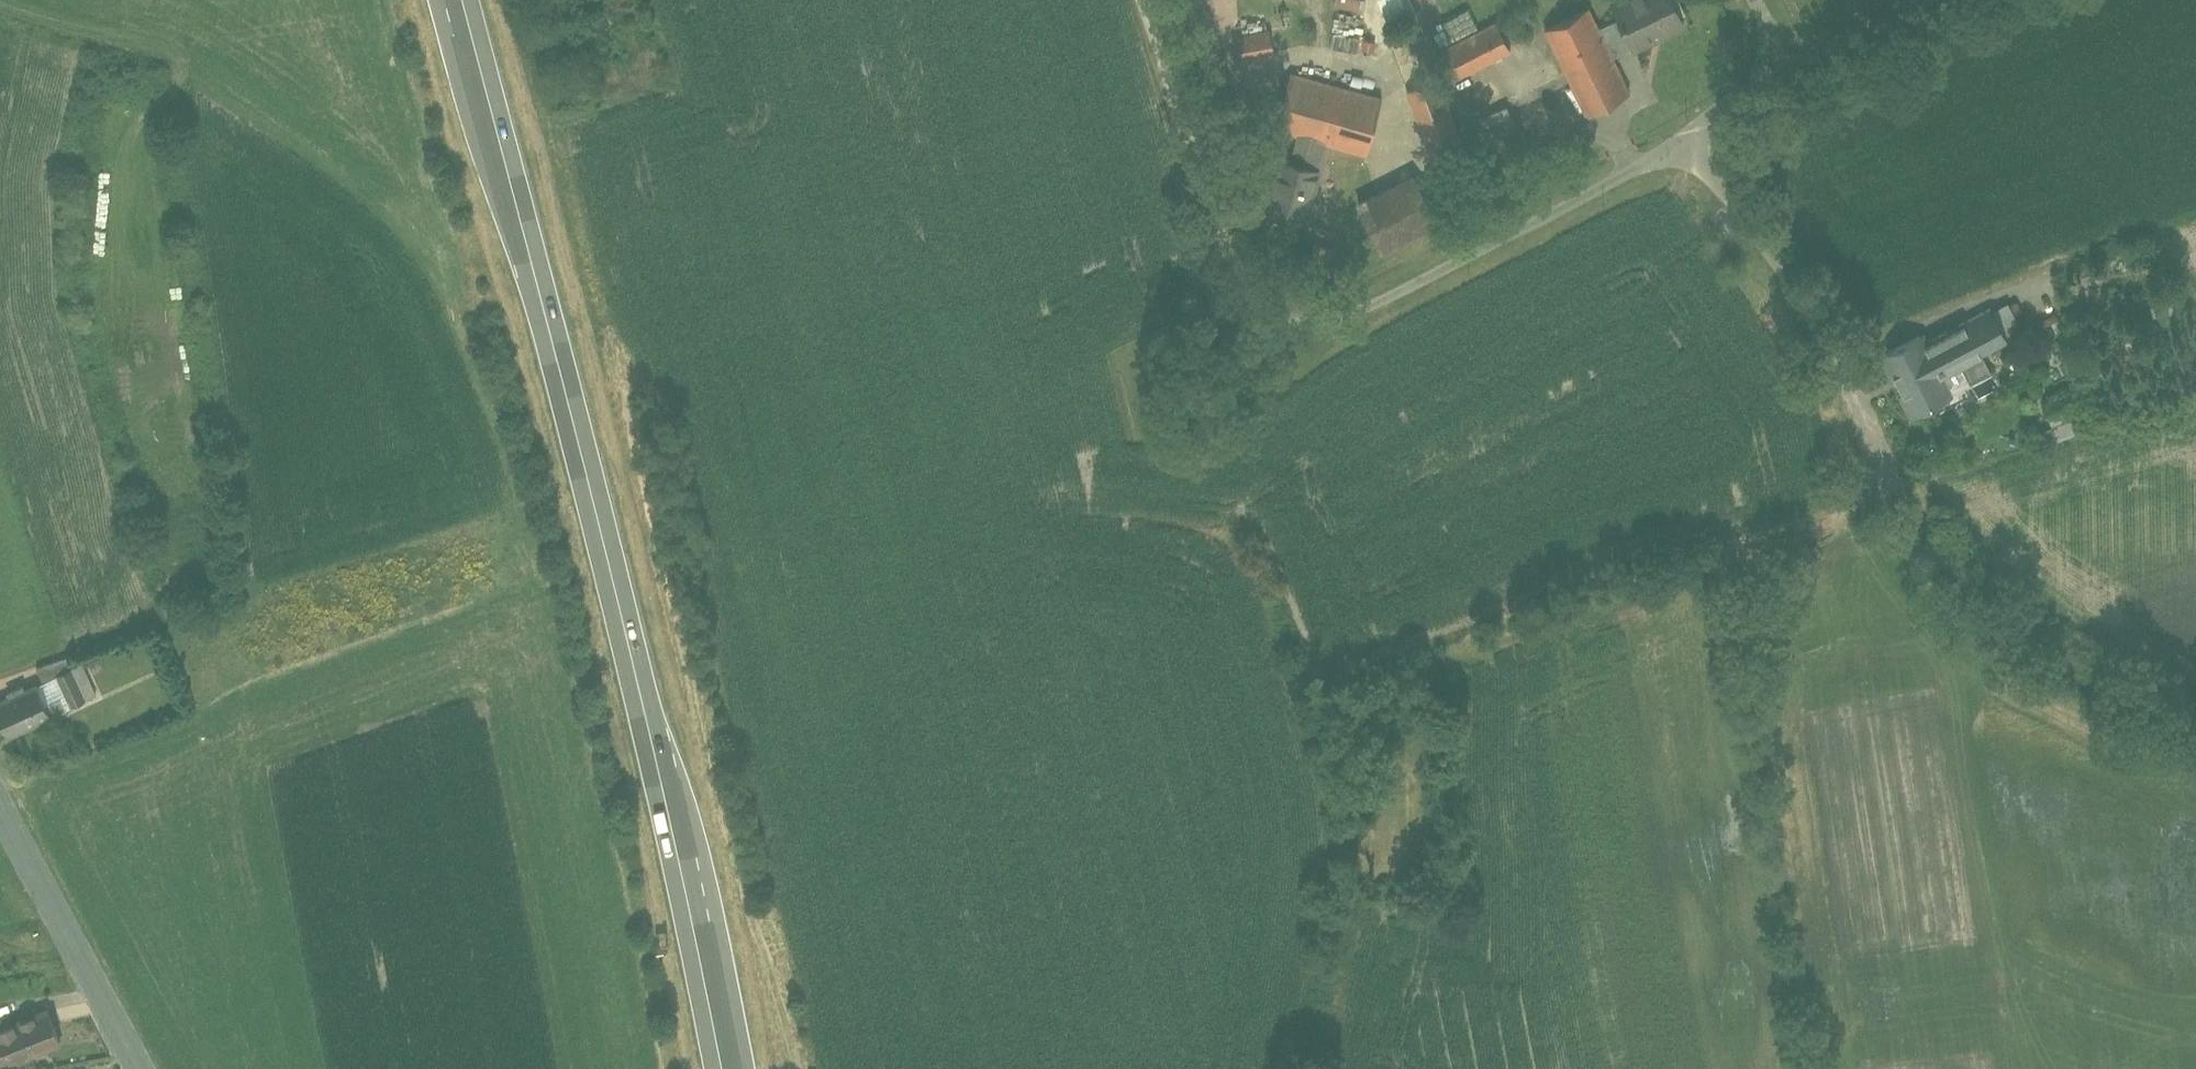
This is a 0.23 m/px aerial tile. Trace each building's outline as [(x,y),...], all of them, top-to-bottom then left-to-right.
[(1595,24),(1609,54),(1627,45),(1632,54),(1682,30),(1667,0),(1613,0),(1611,1),(1617,13),(1595,24)] [(1587,10),(1544,31),(1584,111),(1627,90),(1609,54),(1595,24),(1587,10)] [(1450,45),(1462,75),(1516,53),(1503,24),(1450,45)] [(1238,37),(1245,64),(1278,56),(1271,29),(1238,37)] [(1287,127),(1332,142),(1367,153),(1384,101),(1287,69),(1269,121),(1287,127)] [(1434,78),(1404,91),(1426,146),(1457,133),(1434,78)] [(1332,142),(1287,127),(1262,204),(1306,219),(1332,142)] [(1439,222),(1414,170),(1353,199),(1378,251),(1439,222)] [(1921,330),(1881,349),(1911,413),(1951,394),(1938,367),(2019,330),(2006,302),(1925,339),(1921,330)] [(0,707),(0,724),(8,741),(72,712),(91,704),(71,659),(34,675),(40,689),(0,707)] [(61,1044),(51,1016),(0,1034),(0,1054),(4,1064),(61,1044)]
